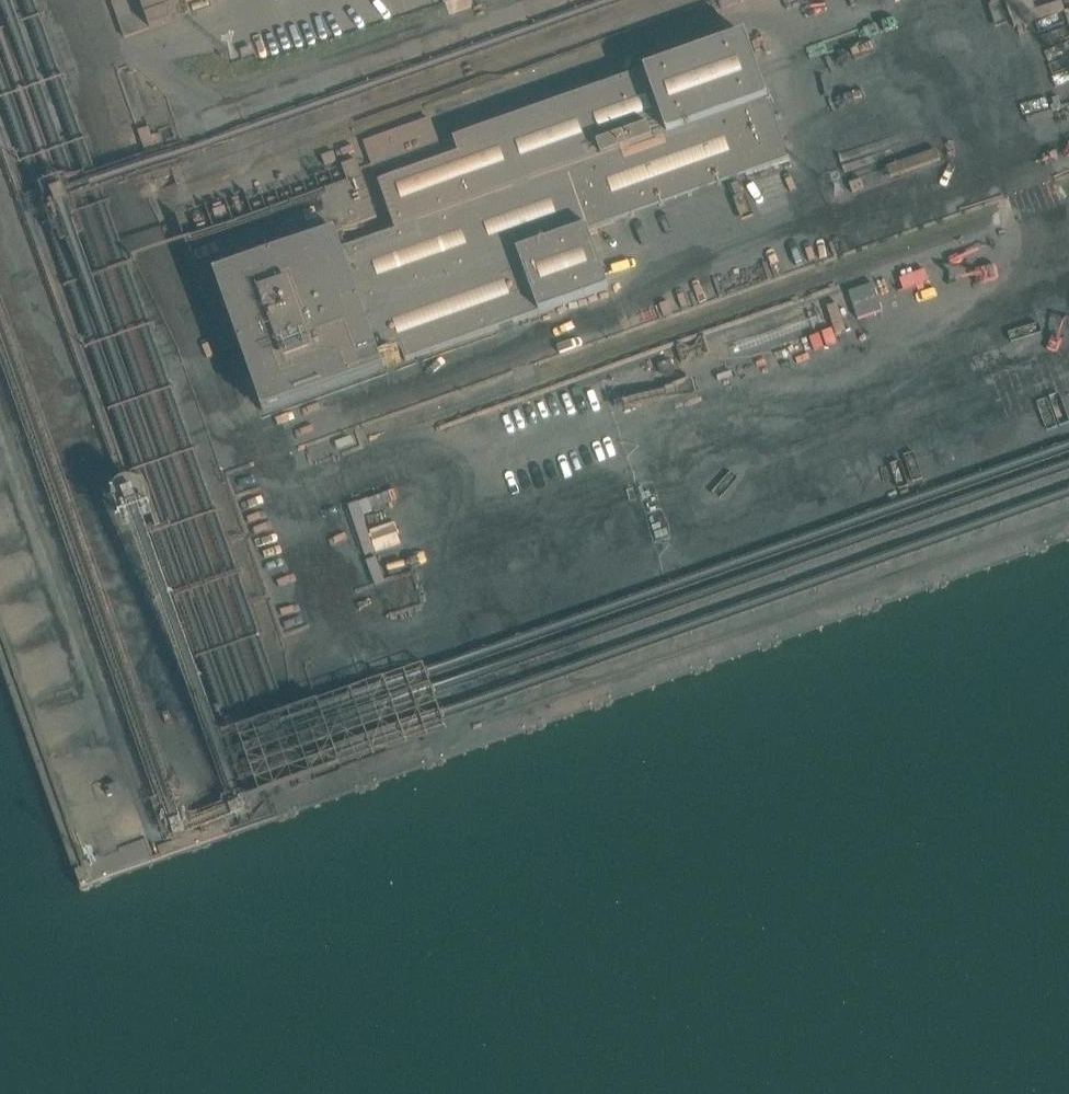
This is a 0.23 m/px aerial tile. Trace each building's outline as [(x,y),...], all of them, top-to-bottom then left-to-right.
[(124,37),(189,13),(185,3),(193,0),(110,0),(124,37)] [(185,240),(192,261),(206,300),(222,295),(264,411),(384,369),(380,359),(402,351),(405,361),(608,289),(589,232),(792,162),(745,36),(453,139),(458,154),(444,158),(430,118),(362,141),(395,233),(342,251),(336,234),(377,219),(357,161),(342,166),(347,182),(237,221),(225,225),(185,240)]
